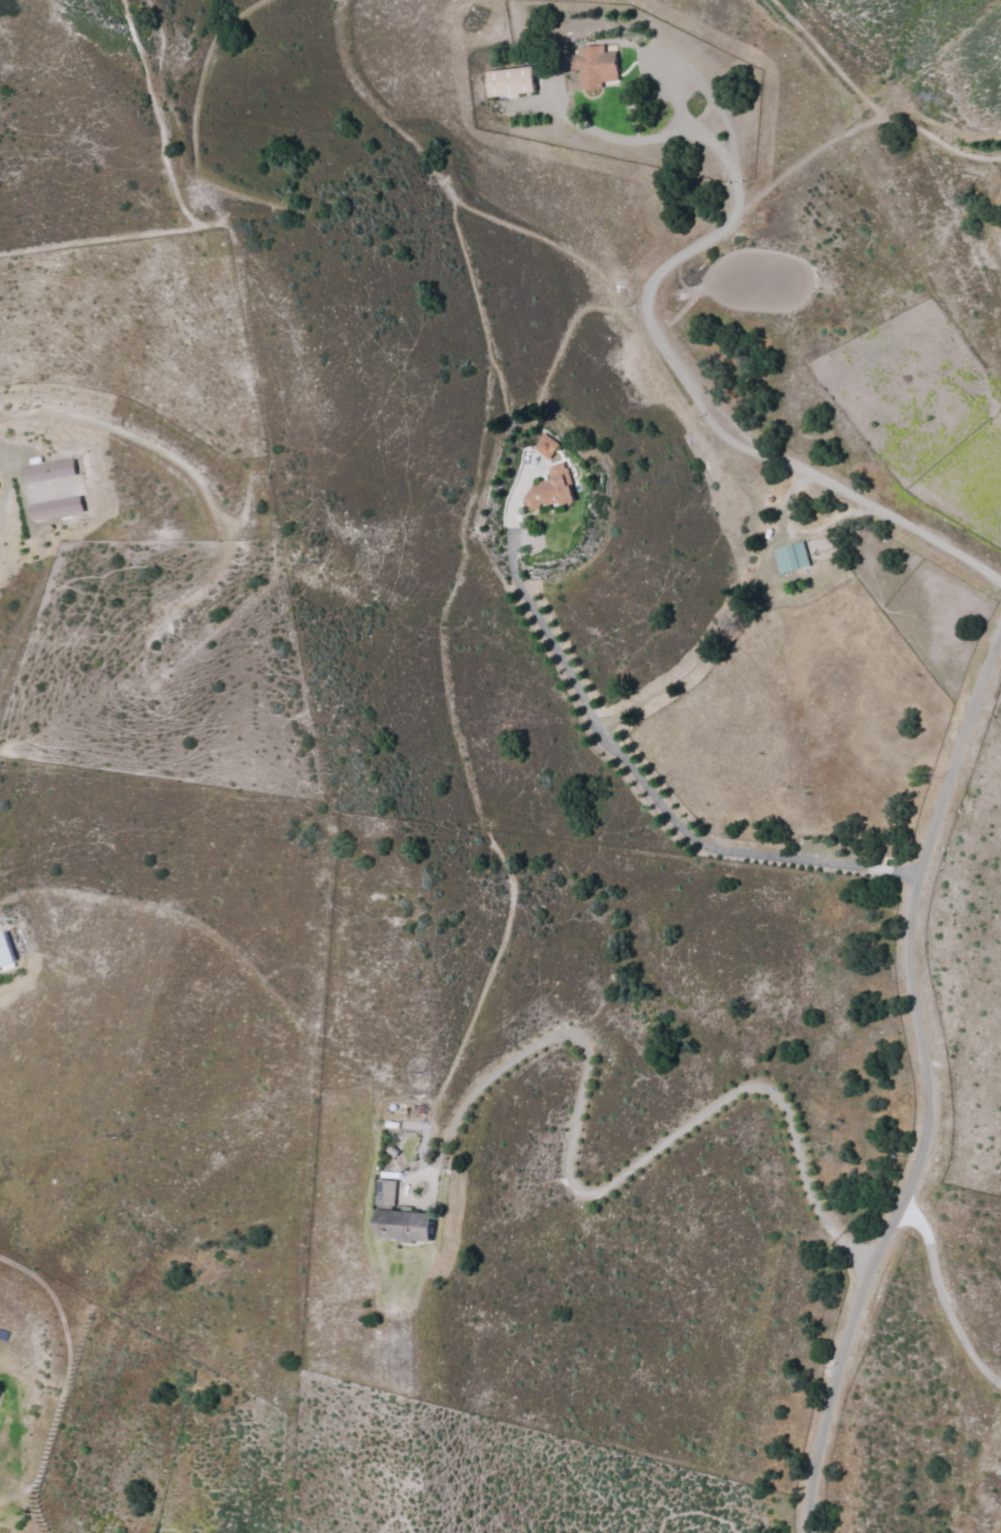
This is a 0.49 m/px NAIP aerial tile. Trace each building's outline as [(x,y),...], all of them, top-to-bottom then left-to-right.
[(619,80),(615,51),(604,52),(603,45),(573,49),(575,69),(578,69),(581,90),(603,87),(603,82),(619,80)] [(488,96),(535,93),(533,67),(486,70),(488,96)] [(550,460),(561,444),(544,433),(533,449),(550,460)] [(26,485),(74,475),(70,458),(22,469),(26,485)] [(576,501),(565,461),(548,466),(551,478),(540,482),(541,487),(521,493),(526,511),(561,501),(562,505),(576,501)] [(81,512),(78,496),(29,505),(32,521),(81,512)] [(779,575),(810,566),(803,542),(772,550),(779,575)] [(15,963),(4,932),(0,933),(0,968),(15,963)] [(396,1207),(397,1181),(378,1180),(376,1206),(396,1207)] [(433,1243),(434,1213),(379,1211),(378,1240),(433,1243)]
